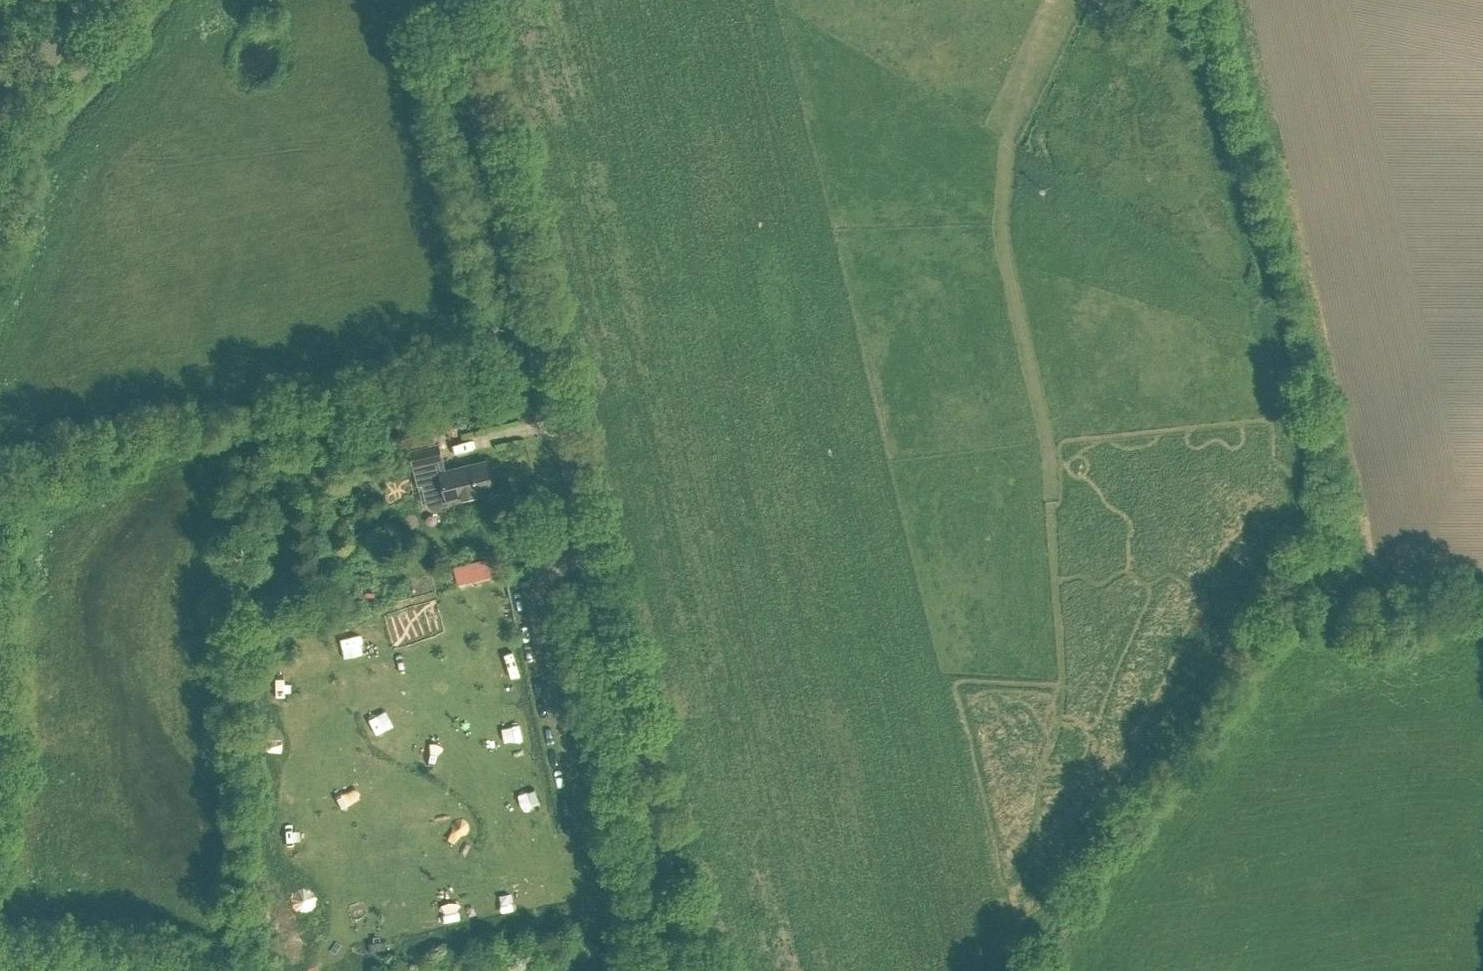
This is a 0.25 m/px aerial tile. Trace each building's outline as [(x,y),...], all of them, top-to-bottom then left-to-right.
[(401,447),(412,444),(410,436),(399,439),(401,447)] [(444,470),(441,459),(443,458),(439,443),(410,451),(419,485),(423,484),(430,511),(449,505),(448,502),(495,489),(492,477),(494,477),(496,474),(494,469),(492,467),(489,468),(487,458),(444,470)] [(294,924),(317,918),(306,878),(283,884),(294,924)]
